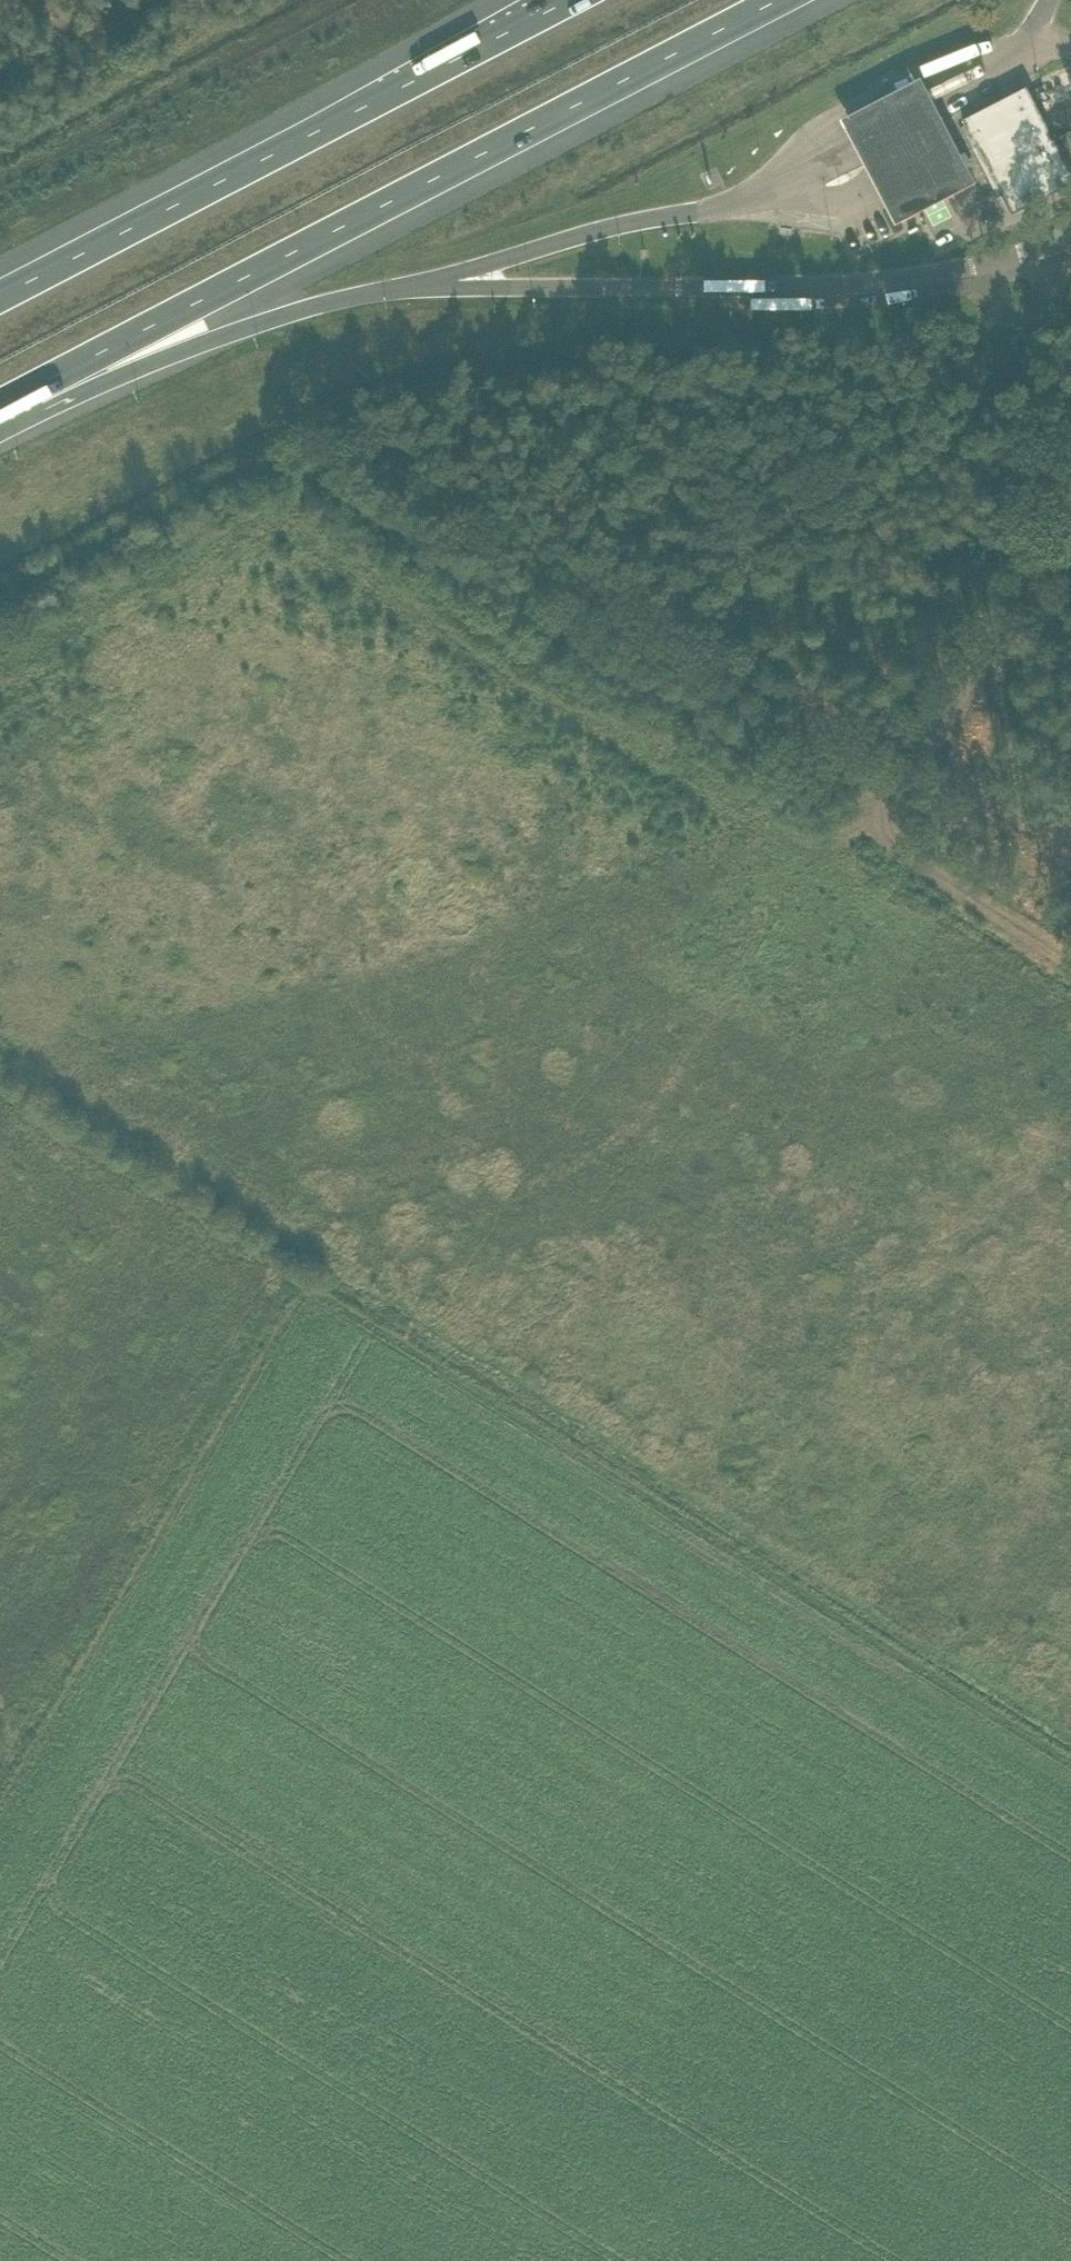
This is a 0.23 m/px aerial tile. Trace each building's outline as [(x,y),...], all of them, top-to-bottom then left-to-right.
[(887,227),(967,187),(947,145),(923,97),(915,82),(835,121),(843,138),(867,186),(887,227)] [(1070,180),(1070,168),(1027,84),(964,117),(1013,210),(1070,180)]
